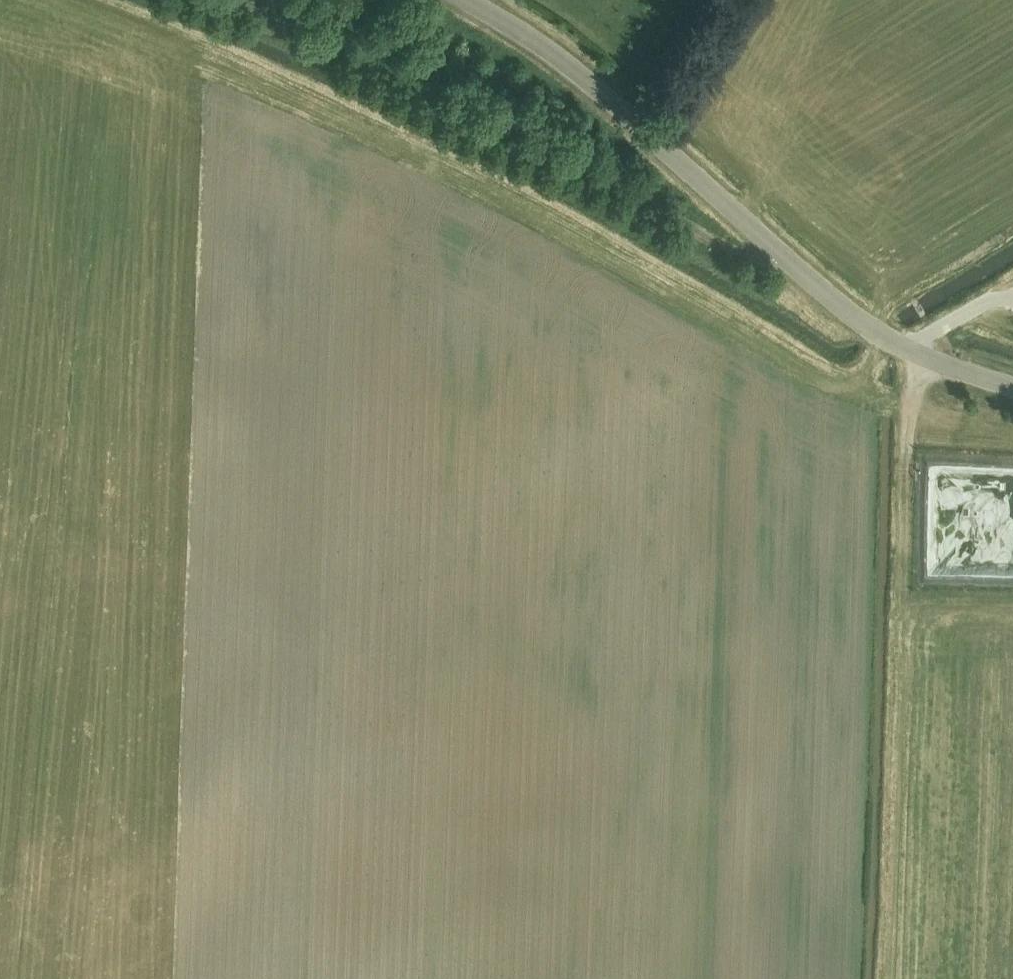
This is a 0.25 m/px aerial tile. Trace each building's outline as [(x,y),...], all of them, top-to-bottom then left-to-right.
[(934,465),(933,488),(943,488),(942,550),(933,550),(933,574),(969,575),(969,569),(989,570),(989,575),(1012,576),(1012,467),(934,465)]
